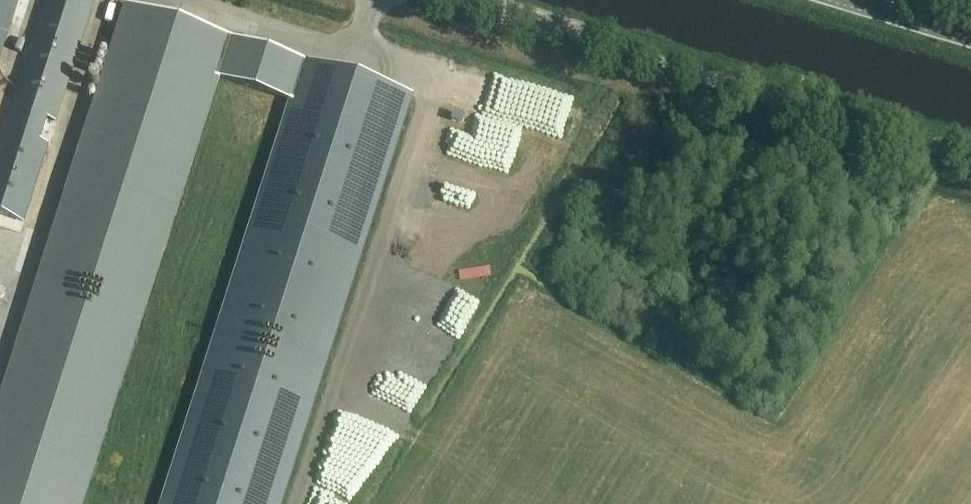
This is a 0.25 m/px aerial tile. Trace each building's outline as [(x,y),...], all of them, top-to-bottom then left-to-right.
[(12,37),(24,0),(0,0),(0,33),(12,37)] [(309,63),(127,4),(0,398),(0,503),(84,503),(225,66),(300,90),(309,63)] [(217,355),(186,453),(169,503),(282,503),(404,118),(409,101),(411,95),(337,71),(309,63),(300,90),(297,101),(217,355)] [(48,144),(40,141),(47,119),(10,108),(0,140),(0,215),(15,219),(23,222),(48,144)]
